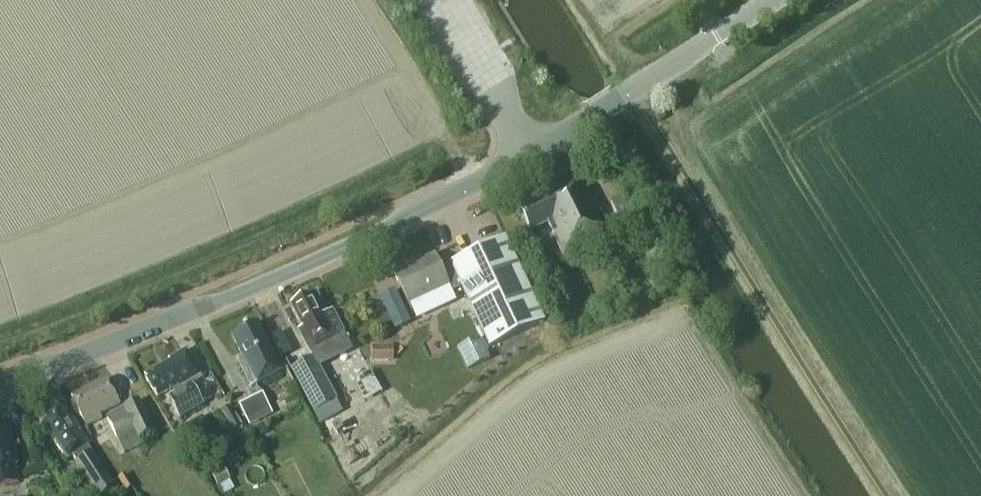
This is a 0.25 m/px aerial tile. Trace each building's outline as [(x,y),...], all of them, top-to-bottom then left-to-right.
[(611,231),(585,177),(551,194),(550,193),(519,207),(531,231),(549,223),(564,255),(611,231)] [(623,196),(611,202),(620,220),(632,215),(623,196)] [(450,287),(453,292),(462,288),(490,347),(544,322),(505,239),(451,264),(453,268),(443,273),(435,256),(395,275),(409,306),(450,287)] [(327,313),(317,293),(292,306),(303,328),(299,330),(311,352),(346,334),(334,309),(327,313)] [(239,361),(252,388),(281,373),(269,349),(270,348),(258,324),(233,337),(244,359),(239,361)] [(481,338),(458,348),(468,371),(490,360),(481,338)] [(373,362),(393,362),(393,345),(373,345),(373,362)] [(203,379),(186,351),(169,361),(171,363),(145,378),(157,399),(173,390),(175,394),(168,398),(180,419),(204,405),(193,385),(203,379)] [(337,401),(314,358),(291,370),(315,413),(337,401)] [(364,379),(373,400),(389,392),(380,372),(364,379)] [(121,404),(109,379),(72,397),(86,426),(102,419),(100,414),(121,404)] [(273,414),(263,395),(240,407),(250,426),(273,414)] [(108,419),(125,453),(142,444),(140,439),(155,432),(139,401),(111,414),(113,416),(108,419)] [(337,402),(316,414),(322,424),(343,412),(337,402)] [(55,442),(67,459),(73,455),(77,461),(75,463),(98,495),(104,495),(120,485),(107,467),(108,466),(97,449),(92,453),(87,446),(92,443),(66,406),(44,421),(55,437),(58,440),(55,442)] [(236,415),(231,407),(222,412),(227,420),(236,415)] [(264,426),(257,430),(261,437),(268,432),(264,426)] [(9,430),(0,433),(0,487),(19,482),(15,466),(18,465),(9,430)] [(218,486),(231,479),(225,469),(212,476),(218,486)] [(74,482),(65,489),(70,495),(83,495),(74,482)]
